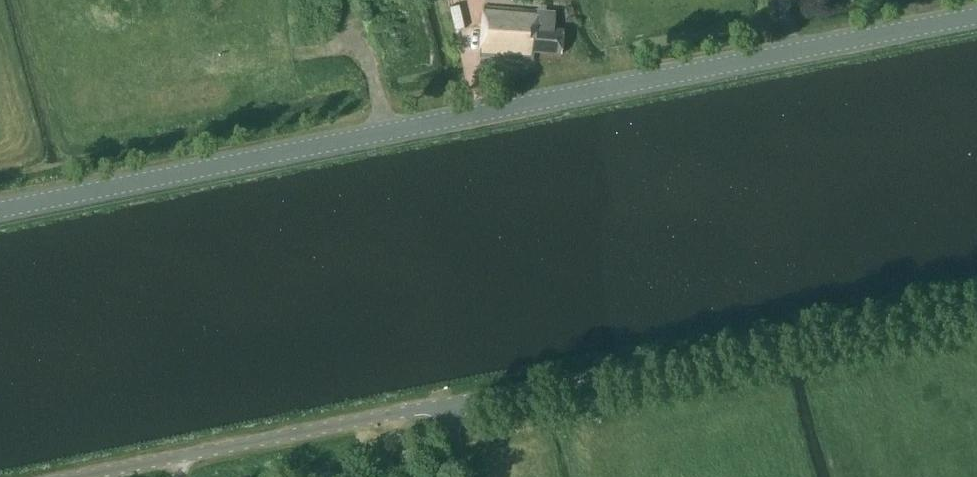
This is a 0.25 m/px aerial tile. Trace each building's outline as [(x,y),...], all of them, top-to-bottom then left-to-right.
[(564,31),(554,30),(555,11),(485,5),(481,56),(534,61),(533,53),(562,55),(564,31)]
